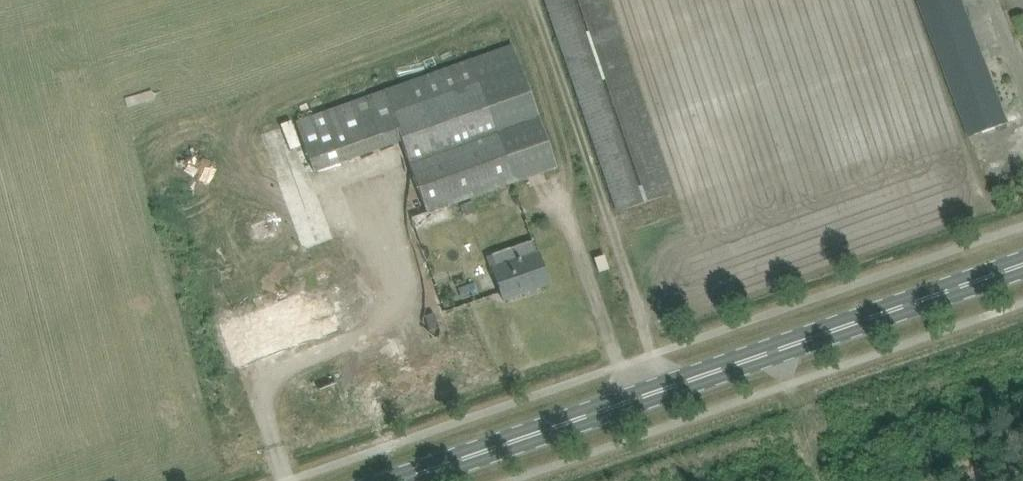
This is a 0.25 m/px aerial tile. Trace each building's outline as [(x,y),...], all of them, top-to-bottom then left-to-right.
[(606,0),(546,0),(618,212),(672,194),(606,0)] [(297,119),(306,147),(298,150),(306,173),(315,170),(315,172),(402,141),(423,200),(408,205),(412,218),(427,212),(427,213),(514,182),(557,167),(513,42),(297,119)] [(473,201),(460,206),(464,215),(476,210),(473,201)] [(540,255),(536,256),(531,242),(492,256),(495,269),(493,269),(503,300),(549,284),(540,255)] [(605,255),(595,258),(599,273),(609,269),(605,255)] [(474,283),(458,288),(462,299),(477,293),(474,283)] [(261,344),(265,355),(346,329),(335,296),(308,305),(305,293),(238,314),(249,348),(261,344)]
